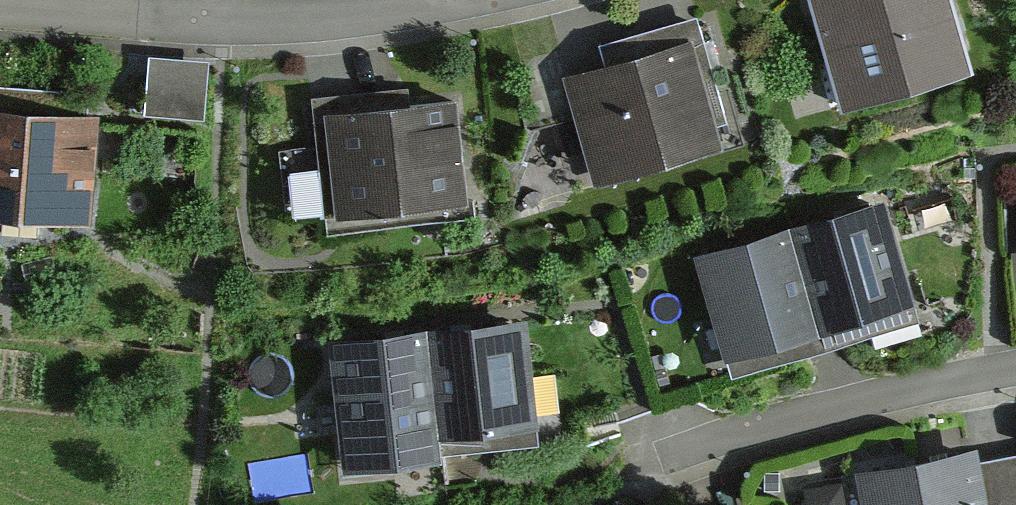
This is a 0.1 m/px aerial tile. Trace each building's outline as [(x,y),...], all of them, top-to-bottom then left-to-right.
[(797,109),(935,79),(918,0),(773,0),(797,109)] [(523,48),(556,180),(724,138),(691,6),(523,48)] [(149,54),(147,112),(209,114),(212,56),(149,54)] [(93,213),(100,105),(88,104),(89,87),(0,80),(0,207),(93,213)] [(435,81),(312,92),(323,212),(465,199),(455,88),(436,90),(435,81)] [(792,235),(820,333),(909,307),(881,210),(792,235)] [(700,262),(728,359),(820,333),(792,235),(700,262)] [(526,309),(428,319),(441,449),(540,438),(526,309)] [(428,319),(328,330),(342,460),(441,449),(428,319)] [(859,478),(864,504),(1015,504),(1015,461),(976,468),(974,457),(859,478)]
